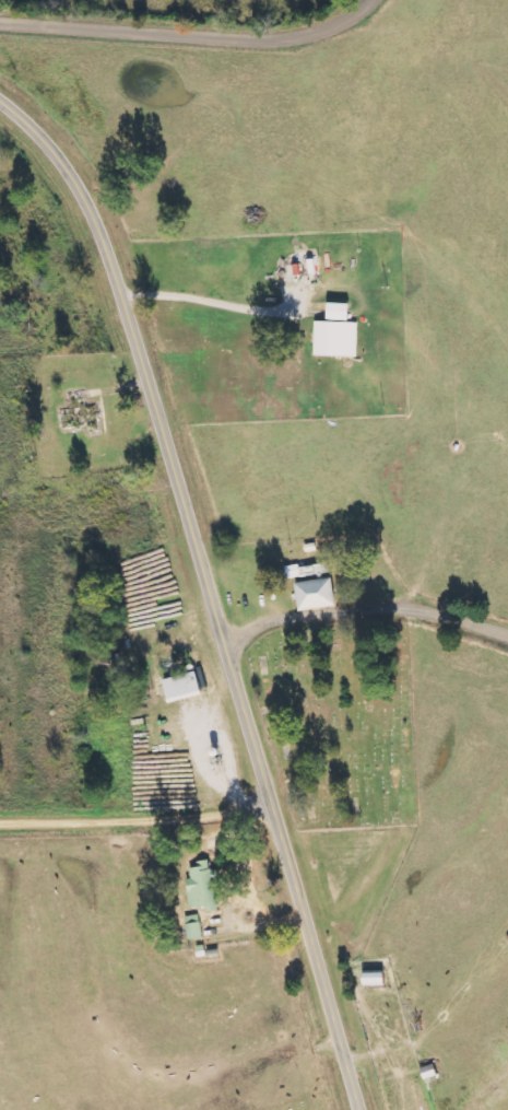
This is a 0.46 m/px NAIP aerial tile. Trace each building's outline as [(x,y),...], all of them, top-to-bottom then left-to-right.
[(347,321),(348,304),(327,304),(326,321),(347,321)] [(358,324),(315,322),(313,356),(357,358),(358,324)] [(295,583),(297,611),(334,608),(332,580),(295,583)] [(162,679),(166,702),(200,697),(196,674),(162,679)] [(189,910),(205,908),(206,913),(220,911),(215,870),(209,871),(209,864),(190,866),(191,880),(186,880),(189,910)] [(201,939),(200,916),(185,917),(187,940),(201,939)]
